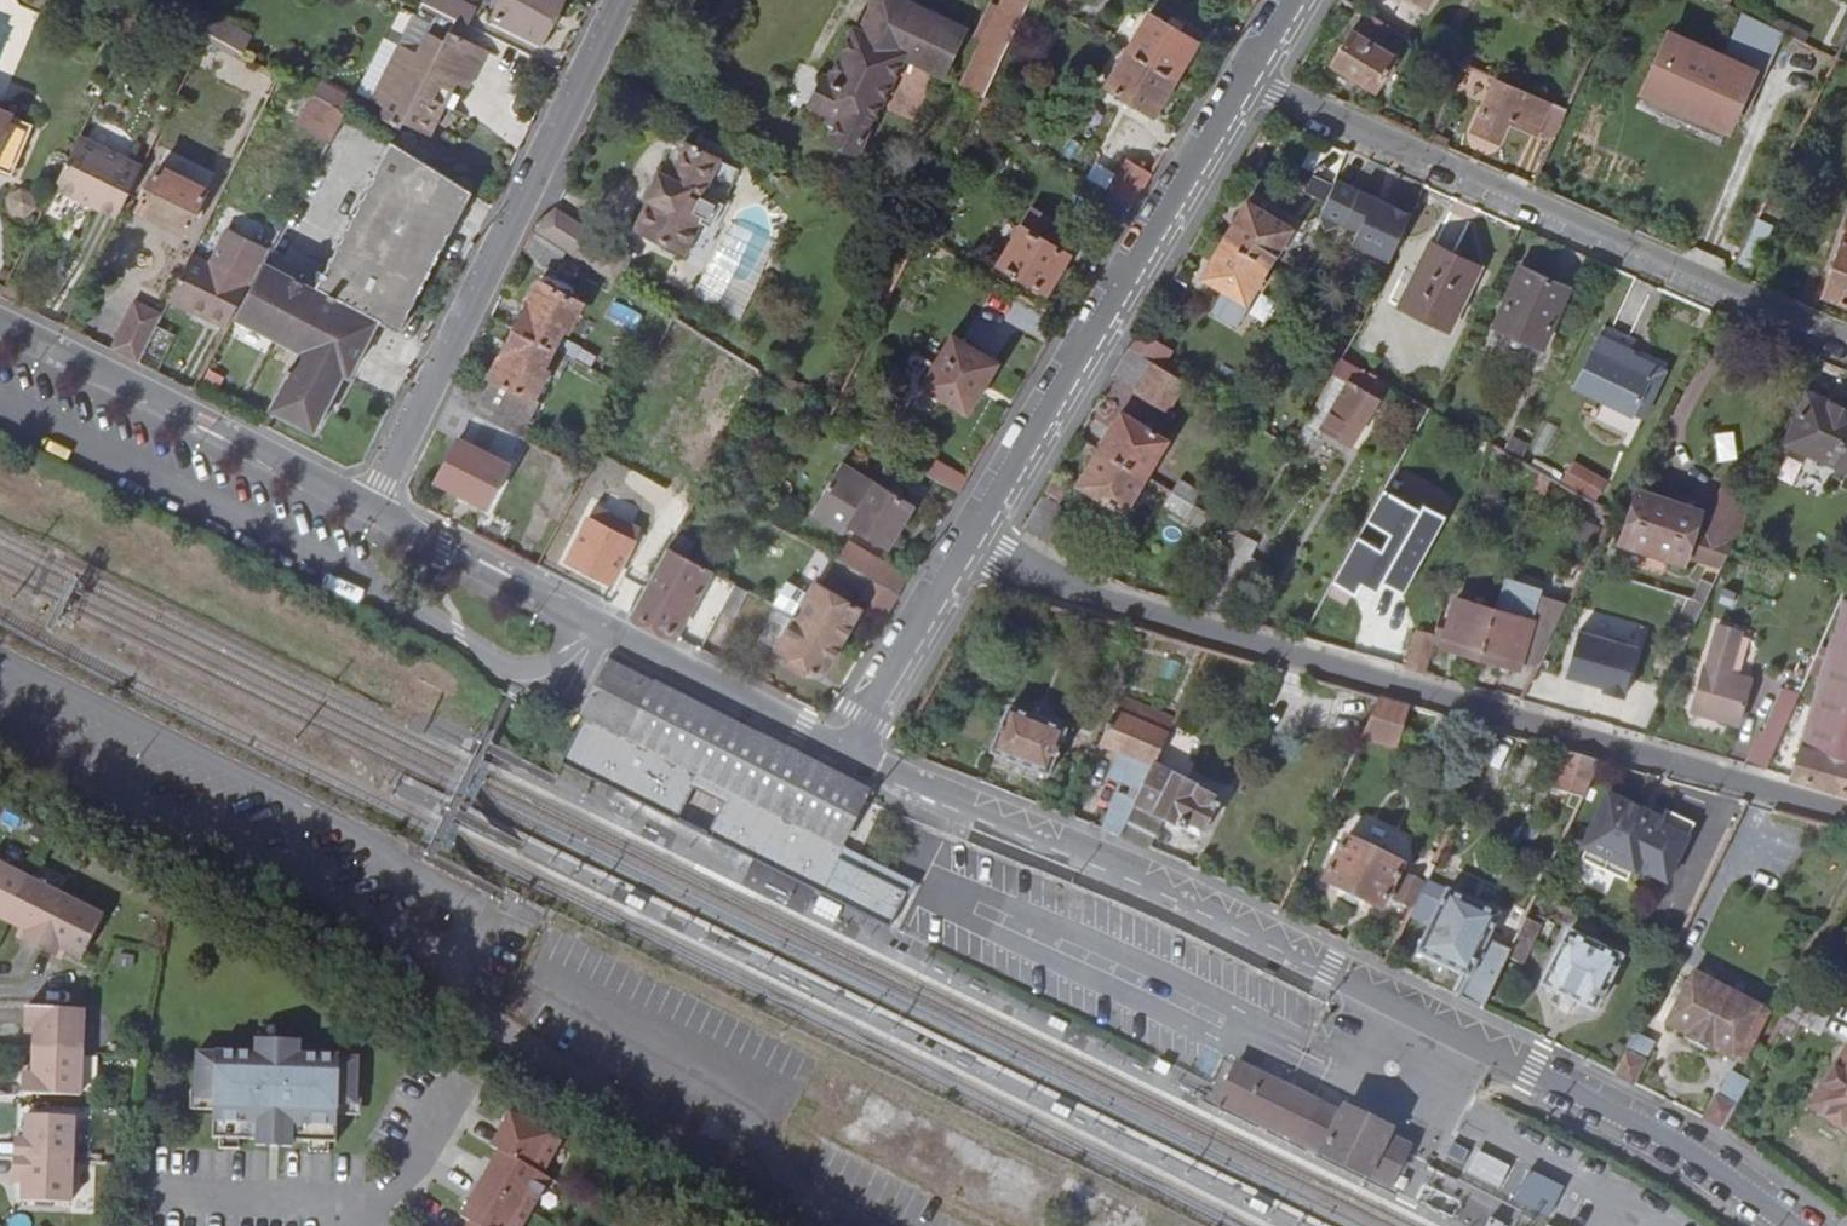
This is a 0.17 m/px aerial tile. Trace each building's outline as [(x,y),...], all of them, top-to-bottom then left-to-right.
[(544,38),(563,0),(502,0),(495,14),(544,38)] [(966,31),(904,0),(877,0),(861,33),(854,29),(829,79),(824,77),(811,103),(840,119),(829,140),(856,155),(905,57),(944,77),(966,31)] [(987,98),(1032,8),(1016,0),(1005,0),(963,87),(987,98)] [(1072,9),(1076,0),(1054,0),(1072,9)] [(488,51),(452,33),(458,19),(438,9),(433,21),(418,52),(401,44),(372,101),(385,108),(382,117),(400,128),(404,122),(430,136),(446,105),(439,101),(445,90),(452,93),(457,82),(469,89),(488,51)] [(401,44),(418,52),(433,21),(415,12),(401,44)] [(249,38),(200,13),(194,24),(209,34),(239,52),(249,38)] [(1763,22),(1743,13),(1722,60),(1752,74),(1737,107),(1748,112),(1783,32),(1763,22)] [(1377,49),(1388,29),(1365,14),(1353,34),(1351,32),(1331,62),(1374,90),(1394,59),(1377,49)] [(1198,44),(1151,16),(1129,52),(1176,80),(1198,44)] [(359,95),(372,101),(401,44),(387,37),(359,95)] [(1722,127),(1727,130),(1737,107),(1752,74),(1722,60),(1668,37),(1643,92),(1648,95),(1722,127)] [(1155,116),(1176,80),(1129,52),(1108,89),(1155,116)] [(1563,111),(1531,95),(1496,80),(1474,133),(1497,143),(1508,120),(1552,139),(1563,111)] [(314,98),(340,114),(350,98),(323,82),(314,98)] [(1722,127),(1648,95),(1644,105),(1717,138),(1722,127)] [(297,129),(329,147),(345,117),(340,114),(314,98),(297,129)] [(18,186),(44,136),(0,114),(0,176),(18,186)] [(116,223),(142,173),(78,140),(56,186),(97,207),(95,212),(116,223)] [(681,225),(712,158),(682,143),(665,178),(655,173),(645,196),(646,198),(633,228),(681,252),(691,231),(681,225)] [(454,217),(467,192),(389,144),(374,176),(454,217)] [(1152,179),(1134,169),(1116,197),(1134,208),(1152,179)] [(185,237),(206,194),(158,171),(139,214),(185,237)] [(1305,193),(1324,202),(1333,182),(1314,173),(1305,193)] [(374,176),(341,242),(421,284),(454,217),(374,176)] [(1320,219),(1326,234),(1345,227),(1360,233),(1354,246),(1391,263),(1411,217),(1336,183),(1320,219)] [(56,186),(53,192),(95,212),(97,207),(56,186)] [(35,218),(34,205),(24,200),(13,208),(14,222),(24,227),(35,218)] [(1277,222),(1247,204),(1223,240),(1270,268),(1291,231),(1285,227),(1288,222),(1280,217),(1277,222)] [(532,234),(567,256),(614,284),(629,259),(554,213),(536,226),(532,234)] [(1046,293),(1068,256),(1021,227),(999,265),(1046,293)] [(228,233),(210,268),(191,260),(168,306),(226,333),(236,316),(266,260),(270,254),(228,233)] [(523,252),(560,269),(567,256),(532,234),(523,252)] [(1846,305),(1846,236),(1846,239),(1845,239),(1824,296),(1846,305)] [(1203,278),(1248,304),(1270,268),(1223,240),(1203,278)] [(375,317),(398,329),(421,284),(341,242),(318,289),(266,260),(236,316),(300,349),(271,409),(314,430),(341,371),(347,374),(375,317)] [(1449,331),(1478,268),(1429,244),(1410,287),(1420,291),(1409,313),(1449,331)] [(1306,274),(1290,264),(1283,276),(1299,285),(1306,274)] [(1542,350),(1568,289),(1520,268),(1492,328),(1542,350)] [(1292,296),(1299,285),(1283,276),(1276,288),(1292,296)] [(580,304),(537,283),(513,331),(574,361),(581,348),(558,337),(563,329),(567,331),(580,304)] [(1409,313),(1420,291),(1410,287),(1400,309),(1409,313)] [(137,368),(155,331),(161,319),(134,305),(109,355),(137,368)] [(1636,340),(1608,326),(1576,390),(1641,421),(1665,371),(1631,353),(1636,340)] [(157,377),(176,341),(155,331),(137,368),(157,377)] [(576,362),(574,361),(513,331),(490,378),(493,380),(488,394),(459,379),(448,405),(483,422),(495,396),(510,404),(516,391),(532,399),(546,372),(551,374),(554,368),(569,376),(576,362)] [(1157,365),(1167,349),(1142,332),(1131,349),(1157,365)] [(969,416),(1000,366),(953,337),(922,388),(969,416)] [(1185,382),(1157,365),(1131,349),(1114,379),(1168,411),(1185,382)] [(1375,402),(1385,385),(1364,373),(1354,390),(1344,383),(1321,428),(1352,445),(1363,423),(1365,424),(1377,403),(1375,402)] [(1827,403),(1808,393),(1785,443),(1808,452),(1806,455),(1846,473),(1846,471),(1846,405),(1844,402),(1838,400),(1831,401),(1827,403)] [(507,466),(486,455),(498,429),(483,422),(448,405),(435,430),(456,441),(434,484),(485,510),(507,466)] [(1143,426),(1122,413),(1100,449),(1146,476),(1168,441),(1153,431),(1155,426),(1146,421),(1143,426)] [(1735,431),(1714,433),(1717,461),(1738,459),(1735,431)] [(1109,503),(1124,512),(1146,476),(1100,449),(1079,485),(1099,497),(1096,502),(1105,508),(1109,503)] [(599,469),(606,458),(598,454),(592,466),(599,469)] [(958,472),(938,460),(928,475),(948,487),(958,472)] [(844,537),(850,527),(887,550),(913,508),(844,463),(812,516),(844,537)] [(1598,497),(1606,484),(1574,464),(1567,478),(1598,497)] [(962,494),(971,480),(958,472),(948,487),(962,494)] [(1180,481),(1173,492),(1194,505),(1200,494),(1180,481)] [(1698,515),(1699,512),(1636,491),(1618,542),(1681,563),(1683,556),(1719,570),(1753,497),(1725,484),(1708,519),(1698,515)] [(1340,582),(1362,593),(1367,583),(1385,592),(1389,583),(1410,594),(1448,519),(1387,488),(1340,582)] [(1246,536),(1194,505),(1173,492),(1165,503),(1240,547),(1246,536)] [(609,585),(637,531),(595,510),(567,563),(609,585)] [(911,578),(848,545),(838,561),(901,596),(911,578)] [(630,617),(673,638),(710,572),(669,550),(630,617)] [(1238,551),(1227,569),(1238,576),(1248,557),(1238,551)] [(889,615),(901,596),(838,561),(831,575),(865,594),(863,600),(889,615)] [(1251,582),(1238,576),(1227,569),(1204,612),(1231,619),(1251,582)] [(1684,620),(1695,625),(1713,585),(1701,580),(1684,620)] [(863,608),(818,582),(797,617),(841,643),(863,608)] [(1817,693),(1791,778),(1846,794),(1846,588),(1817,693)] [(1442,647),(1480,658),(1494,610),(1456,600),(1442,647)] [(1521,652),(1530,621),(1494,610),(1480,658),(1517,669),(1519,661),(1521,652)] [(1637,645),(1642,626),(1585,611),(1580,629),(1637,645)] [(806,666),(821,676),(841,643),(797,617),(778,649),(792,658),(789,663),(803,671),(806,666)] [(1541,657),(1555,628),(1530,621),(1521,652),(1541,657)] [(1733,627),(1695,710),(1739,730),(1760,686),(1737,675),(1755,637),(1733,627)] [(1419,630),(1407,670),(1423,674),(1435,635),(1434,634),(1419,630)] [(1578,633),(1566,676),(1605,687),(1603,694),(1623,699),(1637,650),(1578,633)] [(1521,652),(1519,661),(1537,666),(1541,657),(1521,652)] [(586,714),(632,736),(657,685),(611,662),(586,714)] [(844,841),(869,794),(657,685),(632,736),(844,841)] [(1743,765),(1766,771),(1799,695),(1785,690),(1765,733),(1759,731),(1743,765)] [(1405,705),(1381,698),(1363,736),(1397,749),(1405,705)] [(1131,817),(1151,775),(1174,725),(1123,701),(1100,749),(1120,759),(1110,782),(1130,792),(1126,801),(1116,797),(1100,830),(1120,839),(1131,817)] [(990,756),(1047,779),(1066,734),(1009,711),(990,756)] [(1550,785),(1582,801),(1601,762),(1565,751),(1550,785)] [(1206,824),(1214,797),(1151,775),(1131,817),(1138,820),(1142,811),(1164,818),(1188,826),(1191,820),(1206,824)] [(1607,791),(1582,845),(1586,847),(1582,857),(1627,878),(1632,869),(1636,871),(1639,867),(1667,880),(1695,821),(1666,807),(1661,816),(1607,791)] [(1120,839),(1152,850),(1164,818),(1142,811),(1138,820),(1131,817),(1120,839)] [(1379,912),(1400,867),(1345,839),(1322,884),(1379,912)] [(10,924),(32,881),(0,864),(0,918),(10,924)] [(1405,902),(1414,906),(1427,881),(1417,877),(1405,902)] [(1490,940),(1502,913),(1428,878),(1427,881),(1414,906),(1410,915),(1430,925),(1417,952),(1467,977),(1459,995),(1485,1008),(1509,957),(1512,951),(1490,940)] [(26,942),(44,951),(70,900),(32,881),(10,924),(31,934),(26,942)] [(109,920),(70,900),(44,951),(61,960),(66,951),(87,963),(109,920)] [(1526,934),(1533,920),(1528,917),(1512,951),(1509,957),(1523,963),(1535,938),(1526,934)] [(1593,1008),(1623,947),(1571,922),(1542,982),(1593,1008)] [(1738,1051),(1763,998),(1693,964),(1668,1017),(1682,1024),(1681,1028),(1709,1042),(1711,1037),(1738,1051)] [(1811,972),(1803,986),(1817,994),(1826,980),(1811,972)] [(1819,1035),(1836,1004),(1817,994),(1803,986),(1786,1017),(1801,1025),(1819,1035)] [(84,1056),(85,1013),(29,1011),(28,1030),(37,1031),(36,1054),(84,1056)] [(1801,1025),(1786,1017),(1778,1031),(1792,1040),(1801,1025)] [(1634,1080),(1653,1043),(1635,1034),(1617,1071),(1634,1080)] [(218,1120),(218,1147),(225,1147),(246,1147),(262,1148),(300,1148),(314,1148),(334,1149),(342,1149),(342,1121),(342,1110),(361,1110),(361,1102),(361,1063),(342,1063),(343,1061),(303,1061),(303,1048),(259,1047),(259,1060),(219,1060),(219,1062),(200,1062),(200,1100),(200,1109),(219,1109),(218,1120)] [(84,1056),(36,1054),(35,1079),(26,1078),(26,1097),(83,1100),(84,1056)] [(1846,1138),(1846,1060),(1809,1110),(1846,1138)] [(1227,1090),(1221,1102),(1394,1185),(1397,1178),(1403,1167),(1408,1156),(1413,1146),(1389,1135),(1392,1129),(1369,1118),(1348,1108),(1345,1114),(1284,1085),(1240,1063),(1227,1090)] [(1706,1115),(1724,1125),(1745,1086),(1727,1076),(1706,1115)] [(195,1119),(218,1120),(219,1109),(200,1109),(200,1100),(195,1100),(195,1119)] [(342,1121),(365,1121),(366,1102),(361,1102),(361,1110),(342,1110),(342,1121)] [(551,1180),(543,1176),(562,1143),(510,1114),(491,1147),(499,1152),(460,1217),(470,1223),(468,1225),(524,1225),(551,1180)] [(17,1161),(69,1163),(70,1120),(29,1118),(28,1142),(19,1142),(17,1161)] [(245,1158),(246,1147),(225,1147),(225,1158),(245,1158)] [(334,1149),(314,1148),(314,1159),(334,1159),(334,1149)] [(1500,1186),(1511,1164),(1478,1148),(1467,1170),(1500,1186)] [(69,1163),(17,1161),(16,1181),(26,1181),(24,1205),(66,1206),(69,1163)] [(1564,1184),(1527,1167),(1512,1198),(1549,1215),(1564,1184)] [(1488,1225),(1503,1225),(1504,1223),(1492,1217),(1489,1224),(1488,1225)]
